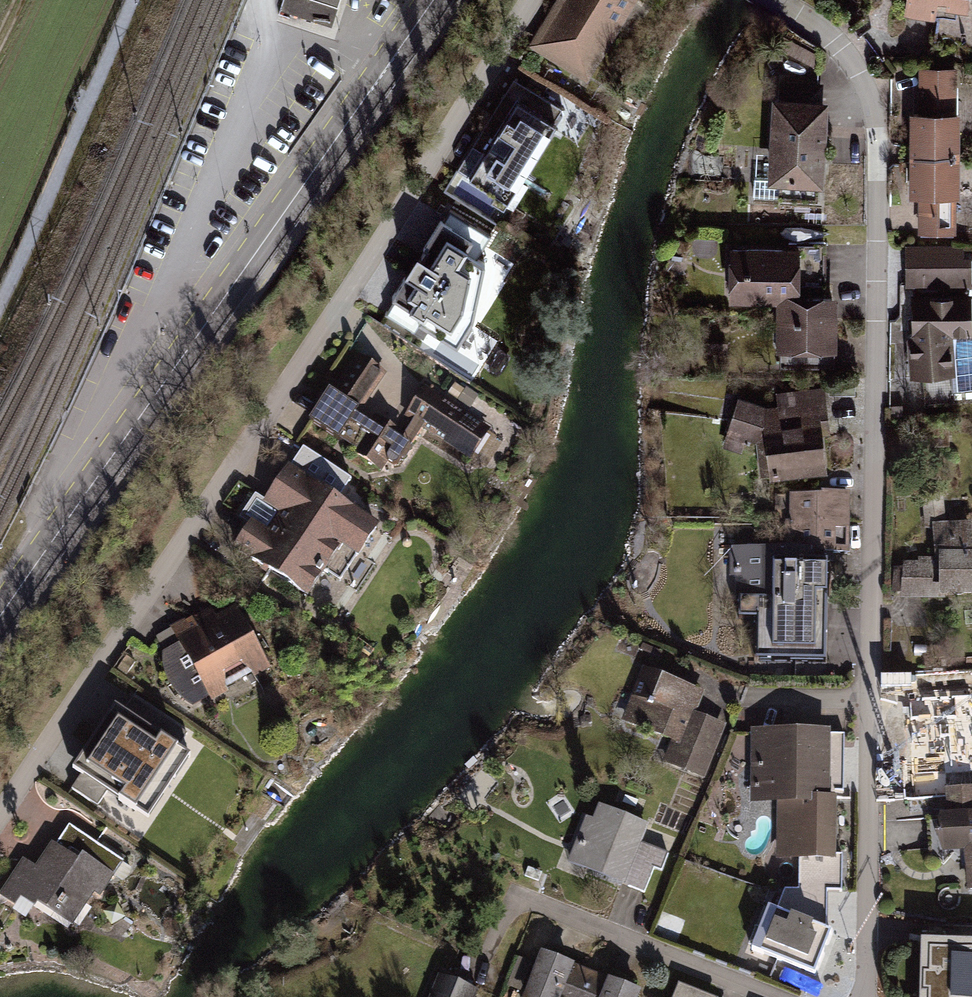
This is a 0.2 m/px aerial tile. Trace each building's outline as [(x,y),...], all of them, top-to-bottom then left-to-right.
[(341,0),(286,0),(336,15),(341,0)] [(637,0),(553,0),(523,44),(587,82),(637,0)] [(905,9),(937,14),(935,40),(939,42),(942,38),(947,37),(954,40),(970,54),(971,55),(971,0),(907,0),(905,9)] [(956,108),(957,64),(919,64),(919,106),(909,106),(909,193),(918,193),(918,237),(956,237),(957,192),(960,192),(960,108),(956,108)] [(455,171),(508,206),(563,112),(511,78),(455,171)] [(771,194),(825,194),(825,109),(814,108),(814,83),(783,83),(783,104),(772,105),(771,194)] [(512,269),(446,229),(432,249),(450,260),(426,293),(474,325),(512,269)] [(906,243),(906,284),(913,285),(913,290),(911,289),(913,328),(910,330),(912,374),(923,373),(925,403),(955,402),(954,388),(971,387),(971,303),(971,290),(970,290),(969,284),(971,284),(971,280),(971,253),(964,253),(963,241),(906,243)] [(800,255),(728,256),(729,303),(801,302),(800,255)] [(778,368),(836,365),(833,310),(776,312),(778,368)] [(385,375),(359,360),(334,395),(330,394),(308,424),(341,444),(342,441),(362,454),(360,460),(383,474),(388,465),(400,471),(424,442),(470,471),(494,435),(430,390),(409,424),(413,428),(404,441),(388,429),(384,435),(357,420),(361,413),(385,375)] [(764,480),(825,474),(821,429),(826,428),(823,390),(777,394),(773,408),(733,401),(720,448),(762,456),(764,480)] [(380,531),(290,470),(235,547),(308,602),(332,552),(362,564),(380,531)] [(933,522),(946,521),(942,480),(920,482),(925,529),(933,527),(933,522)] [(850,553),(851,490),(824,490),(824,493),(774,492),(773,521),(784,522),(784,546),(812,546),(812,552),(833,552),(850,553)] [(971,593),(971,520),(946,521),(933,522),(933,527),(934,557),(918,557),(918,561),(903,561),(902,567),(894,566),(893,592),(901,591),(901,598),(945,598),(945,594),(971,593)] [(755,658),(827,659),(828,560),(833,560),(833,552),(812,552),(812,546),(784,546),(730,546),(730,577),(735,577),(735,598),(738,598),(738,616),(756,617),(755,658)] [(253,684),(267,676),(233,612),(212,624),(209,614),(190,625),(187,616),(164,629),(207,707),(225,697),(236,713),(260,697),(253,684)] [(663,761),(704,778),(727,723),(696,711),(705,690),(644,665),(621,719),(671,740),(663,761)] [(926,689),(930,746),(932,765),(944,764),(971,762),(971,686),(926,689)] [(83,762),(166,823),(196,787),(169,767),(186,741),(123,705),(83,762)] [(768,903),(751,948),(815,973),(832,928),(827,926),(828,891),(843,891),(843,853),(836,853),(837,794),(830,794),(829,788),(843,790),(845,732),(830,732),(830,728),(751,728),(750,801),(777,801),(777,858),(798,857),(798,888),(784,888),(777,907),(768,903)] [(932,765),(930,746),(901,746),(904,799),(947,797),(946,786),(944,764),(932,765)] [(971,889),(971,784),(946,786),(947,797),(947,810),(940,810),(935,830),(943,850),(964,849),(967,889),(971,889)] [(641,842),(649,822),(599,802),(593,817),(586,814),(567,862),(644,892),(655,865),(661,868),(668,852),(641,842)] [(70,932),(114,880),(80,859),(75,865),(53,847),(33,870),(20,863),(0,896),(0,902),(11,909),(24,896),(70,932)] [(922,936),(920,996),(971,996),(971,938),(922,936)] [(642,988),(608,975),(607,977),(574,964),(575,962),(540,948),(521,996),(638,996),(642,988)] [(477,987),(439,973),(429,996),(473,996),(477,987)] [(678,981),(672,996),(718,996),(678,981)]
